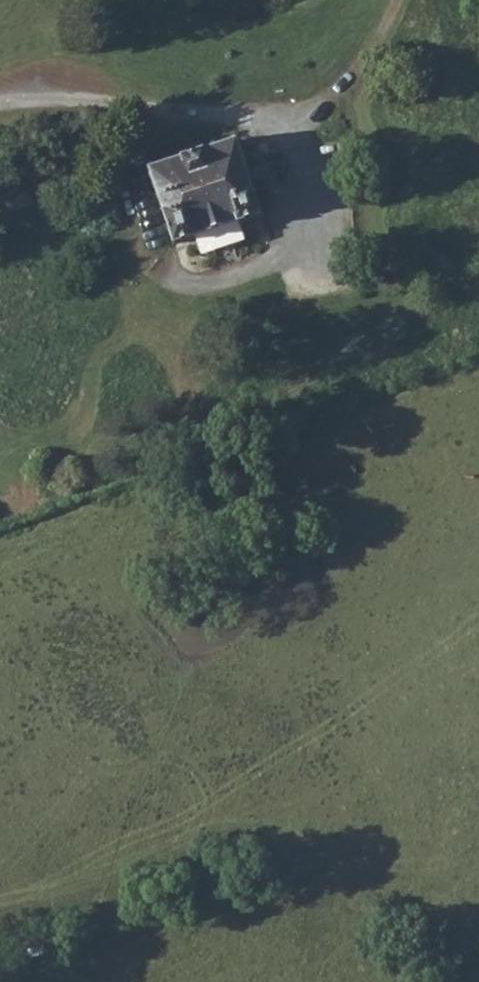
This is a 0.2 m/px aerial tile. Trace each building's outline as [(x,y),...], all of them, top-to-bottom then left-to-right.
[(234,145),(151,173),(175,242),(256,214),(234,145)]
